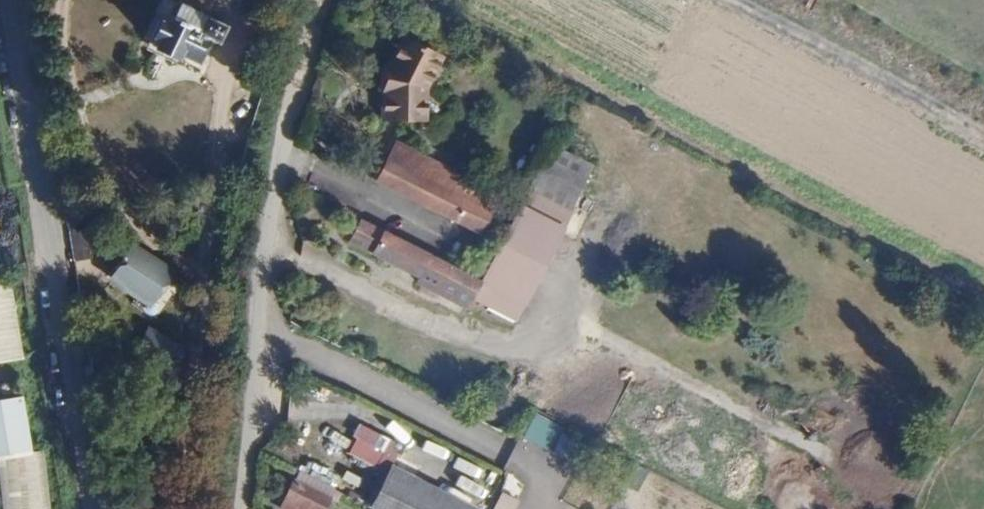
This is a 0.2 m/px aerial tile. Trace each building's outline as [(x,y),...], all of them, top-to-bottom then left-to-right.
[(158,10),(190,18),(192,11),(204,14),(208,0),(160,0),(158,10)] [(149,60),(155,43),(142,38),(136,56),(149,60)] [(441,61),(398,42),(388,65),(383,117),(424,117),(430,98),(425,94),(426,86),(431,86),(441,61)] [(590,158),(554,139),(534,174),(571,193),(590,158)] [(395,144),(365,199),(470,255),(500,199),(395,144)] [(571,193),(534,174),(494,248),(547,276),(587,202),(571,193)] [(12,216),(9,202),(0,204),(0,219),(12,216)] [(467,316),(479,283),(429,258),(356,222),(345,245),(415,279),(412,284),(434,294),(432,299),(467,316)] [(102,274),(149,309),(174,274),(127,240),(102,274)] [(1,279),(0,280),(0,365),(18,361),(1,279)] [(13,394),(0,397),(0,492),(4,508),(53,508),(39,444),(24,447),(13,394)] [(571,458),(580,434),(529,415),(520,439),(571,458)] [(370,508),(469,508),(391,468),(370,508)] [(297,473),(280,508),(325,508),(334,492),(297,473)] [(452,493),(476,503),(480,493),(456,483),(452,493)] [(490,508),(513,508),(517,498),(497,490),(490,508)]
